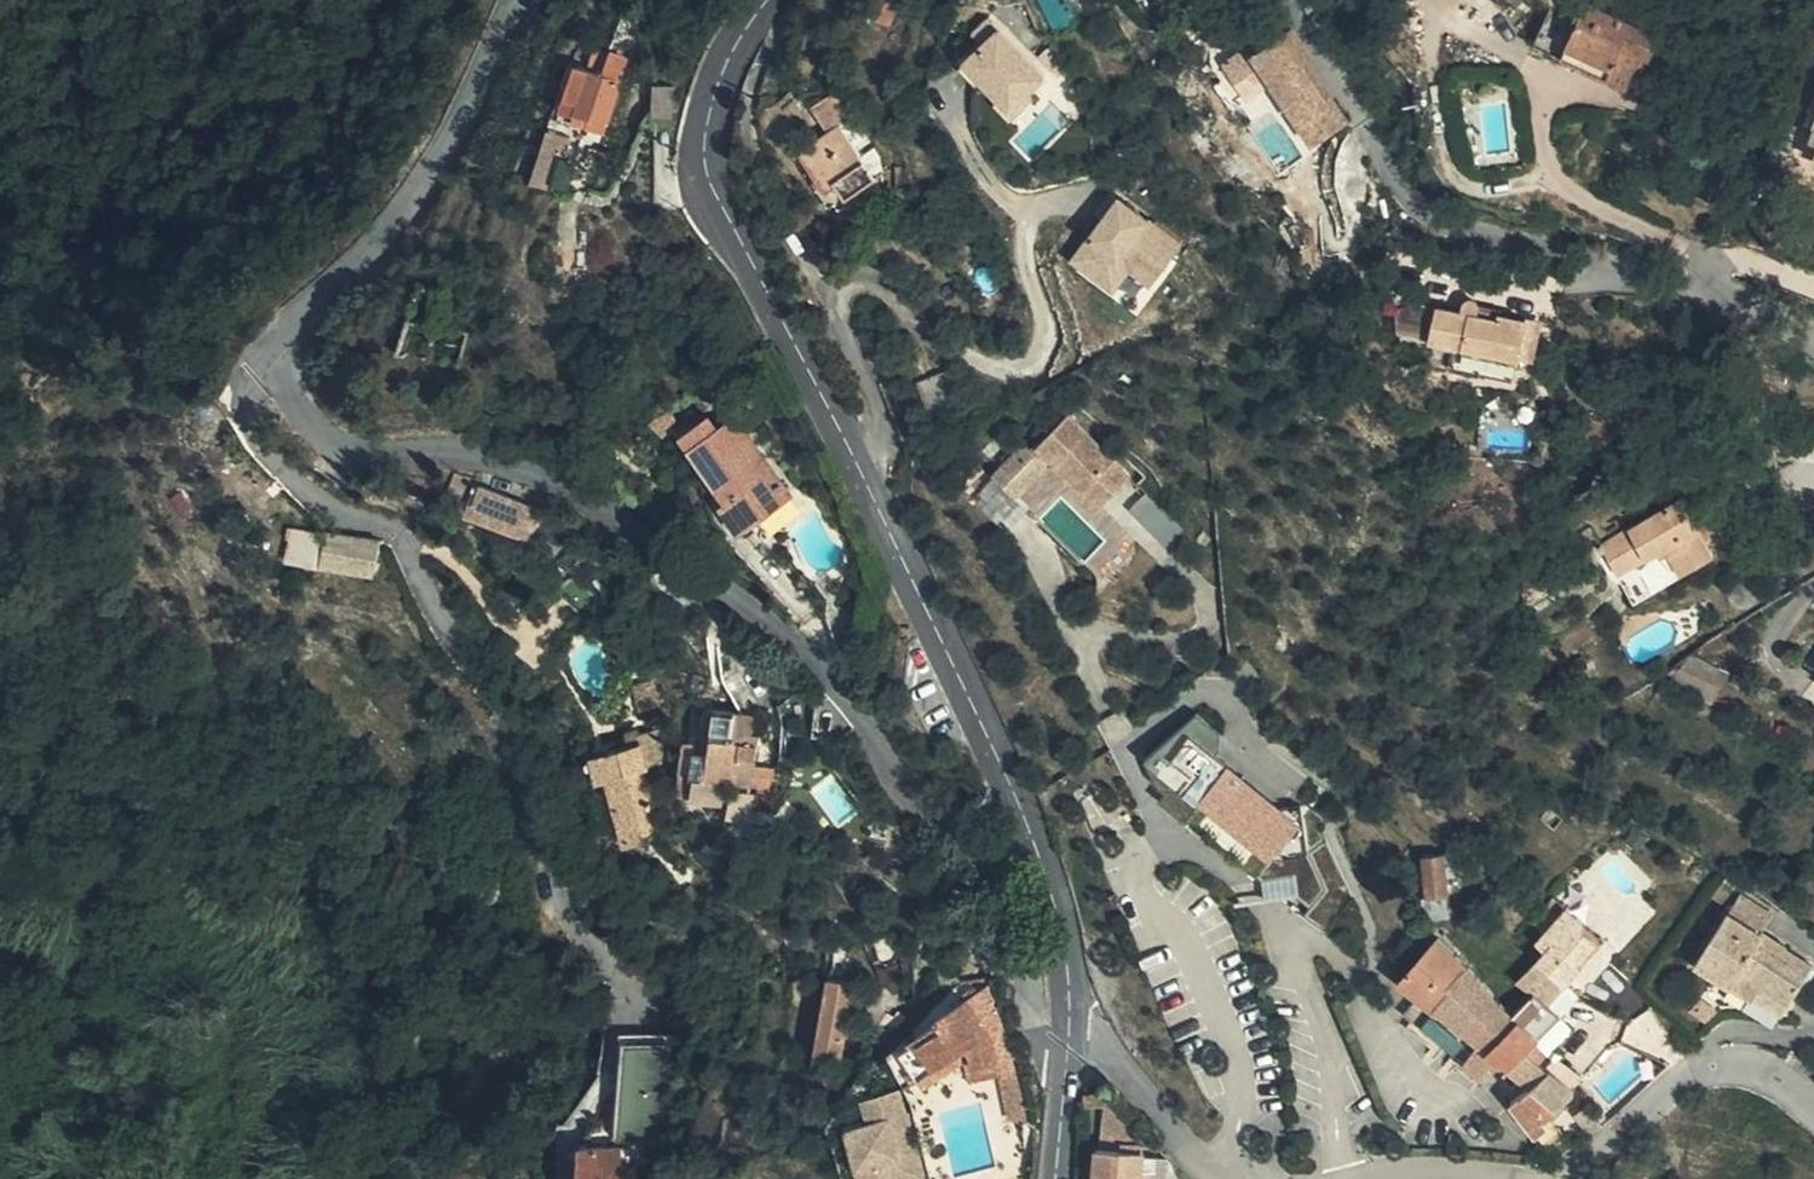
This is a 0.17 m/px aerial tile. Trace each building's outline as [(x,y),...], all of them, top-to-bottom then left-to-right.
[(1634,107),(1651,80),(1636,71),(1652,45),(1580,0),(1562,29),(1567,31),(1551,56),(1634,107)] [(1047,72),(991,8),(971,24),(980,34),(959,53),(1006,107),(1047,72)] [(1234,118),(1261,99),(1253,88),(1284,66),(1270,49),(1240,71),(1235,64),(1210,85),(1234,118)] [(618,78),(579,65),(570,62),(560,93),(572,98),(569,108),(573,109),(589,114),(583,127),(600,132),(618,78)] [(1261,99),(1288,83),(1292,78),(1284,66),(1253,88),(1261,99)] [(1288,83),(1261,99),(1273,114),(1272,120),(1305,164),(1338,138),(1319,113),(1312,118),(1288,83)] [(674,112),(674,109),(674,85),(671,85),(657,84),(655,105),(655,111),(674,112)] [(831,99),(825,104),(823,105),(839,126),(806,152),(846,205),(886,174),(849,126),(862,116),(861,115),(853,105),(842,90),(831,99)] [(552,116),(571,123),(583,127),(589,114),(573,109),(569,108),(572,98),(560,93),(552,116)] [(527,180),(546,185),(555,154),(560,155),(567,135),(543,128),(527,180)] [(1187,243),(1119,192),(1072,256),(1115,289),(1142,252),(1167,271),(1187,243)] [(1432,378),(1465,387),(1471,363),(1503,373),(1514,332),(1482,324),(1480,329),(1460,326),(1459,314),(1455,310),(1447,310),(1442,317),(1420,312),(1412,347),(1436,355),(1432,378)] [(724,393),(710,403),(709,404),(712,414),(715,413),(729,399),(724,393)] [(712,414),(709,404),(702,395),(673,416),(686,433),(712,414)] [(784,472),(729,399),(715,413),(712,414),(686,433),(721,480),(715,486),(735,511),(784,472)] [(968,464),(947,484),(980,520),(1003,498),(990,484),(1021,455),(1018,454),(1026,447),(1073,497),(1102,469),(1045,407),(1008,442),(1001,434),(968,464)] [(526,508),(449,472),(443,489),(461,499),(456,511),(513,535),(526,508)] [(1717,554),(1683,494),(1602,539),(1636,599),(1717,554)] [(316,529),(310,559),(361,569),(366,537),(316,529)] [(637,700),(620,704),(625,725),(641,720),(637,700)] [(1223,733),(1197,711),(1144,758),(1156,781),(1146,789),(1187,824),(1204,802),(1272,858),(1282,850),(1311,849),(1306,803),(1283,805),(1221,751),(1223,733)] [(714,793),(742,792),(739,741),(733,740),(732,723),(678,724),(680,750),(687,751),(688,762),(667,763),(670,811),(682,810),(683,813),(715,811),(714,793)] [(634,768),(635,776),(644,774),(646,742),(639,743),(634,768)] [(625,780),(635,776),(634,768),(639,743),(616,750),(618,761),(584,770),(591,790),(596,788),(614,853),(643,846),(625,780)] [(1663,844),(1652,835),(1642,846),(1654,855),(1663,844)] [(1432,855),(1441,895),(1461,891),(1452,851),(1432,855)] [(1733,910),(1765,930),(1777,914),(1744,892),(1733,910)] [(1559,935),(1580,912),(1569,902),(1548,924),(1559,935)] [(1813,960),(1765,930),(1733,910),(1696,963),(1730,986),(1734,980),(1755,996),(1763,986),(1786,1000),(1813,960)] [(1598,926),(1581,911),(1580,912),(1559,935),(1557,937),(1566,946),(1554,960),(1558,964),(1582,982),(1593,970),(1589,967),(1610,945),(1594,930),(1598,926)] [(1617,945),(1598,926),(1594,930),(1610,945),(1589,967),(1593,970),(1617,945)] [(891,936),(879,940),(886,957),(898,952),(891,936)] [(1428,997),(1444,1011),(1487,971),(1456,941),(1411,982),(1428,997)] [(849,964),(823,966),(831,1045),(857,1043),(849,964)] [(1582,982),(1558,964),(1535,985),(1550,1000),(1558,1007),(1582,982)] [(1488,1057),(1532,1017),(1517,1001),(1487,971),(1444,1011),(1488,1057)] [(1558,1007),(1568,1017),(1594,991),(1582,982),(1558,1007)] [(1532,1017),(1550,1000),(1535,985),(1517,1001),(1532,1017)] [(900,991),(888,987),(882,1006),(894,1009),(900,991)] [(1004,1078),(1016,1120),(1040,1116),(1014,1038),(1003,1043),(980,995),(908,1050),(930,1094),(973,1063),(981,1085),(1004,1078)] [(1425,1030),(1444,1011),(1428,997),(1411,1015),(1425,1030)] [(1558,1007),(1550,1000),(1532,1017),(1549,1035),(1568,1017),(1558,1007)] [(1468,1078),(1488,1057),(1444,1011),(1425,1030),(1468,1078)] [(1549,1035),(1532,1017),(1488,1057),(1468,1078),(1483,1095),(1513,1068),(1534,1048),(1544,1040),(1549,1035)] [(599,1119),(598,1139),(619,1140),(620,1133),(665,1134),(668,1040),(629,1039),(627,1097),(617,1097),(618,1119),(599,1119)] [(1556,1051),(1544,1040),(1534,1048),(1548,1060),(1556,1051)] [(1548,1060),(1534,1048),(1513,1068),(1526,1082),(1549,1062),(1548,1060)] [(1563,1074),(1549,1062),(1526,1082),(1540,1096),(1563,1074)] [(1576,1068),(1568,1077),(1580,1088),(1589,1078),(1576,1068)] [(1584,1091),(1563,1074),(1540,1096),(1521,1114),(1540,1132),(1584,1091)] [(876,1100),(882,1124),(860,1129),(872,1178),(933,1178),(919,1117),(915,1118),(909,1091),(876,1100)] [(1161,1151),(1118,1100),(1111,1150),(1159,1155),(1161,1151)] [(591,1139),(589,1178),(631,1178),(632,1140),(619,1140),(598,1139),(591,1139)] [(1157,1178),(1159,1155),(1111,1150),(1106,1150),(1104,1178),(1157,1178)]
